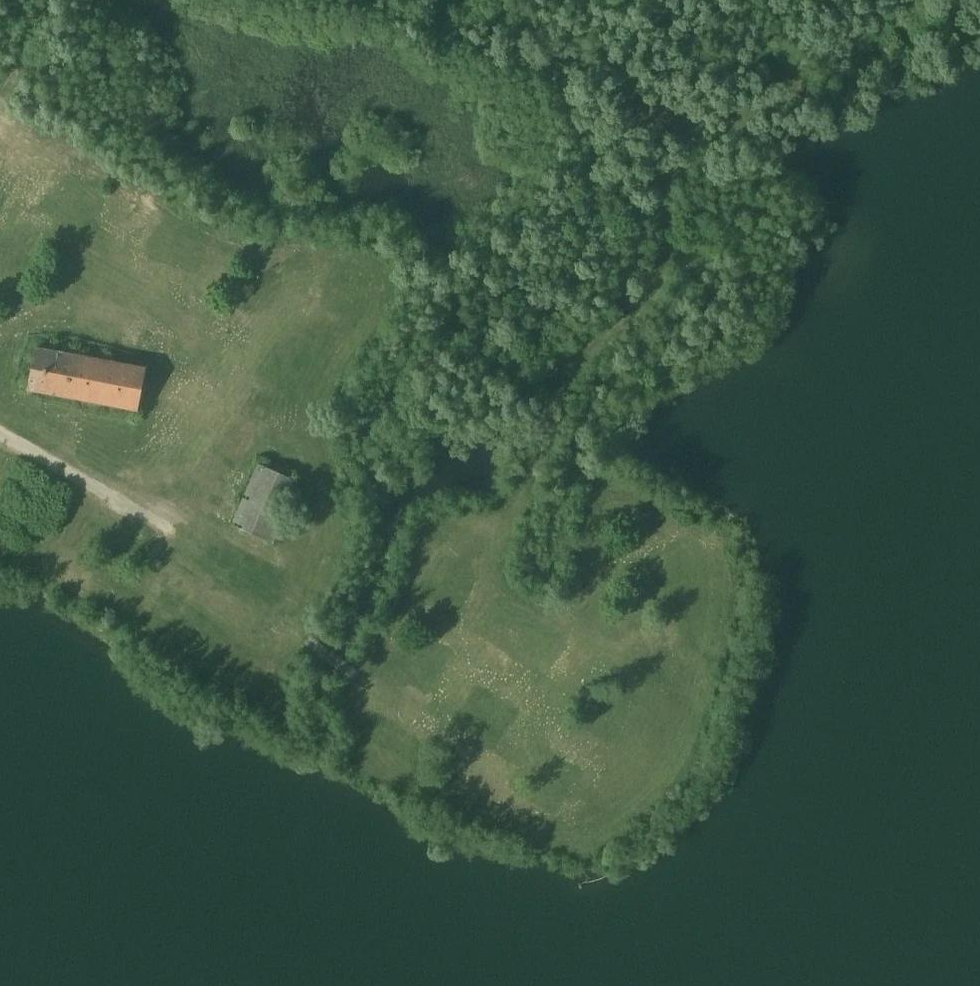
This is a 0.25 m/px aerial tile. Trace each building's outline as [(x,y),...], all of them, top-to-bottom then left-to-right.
[(144,411),(152,366),(38,345),(30,390),(144,411)] [(234,524),(275,541),(300,479),(259,463),(234,524)]
